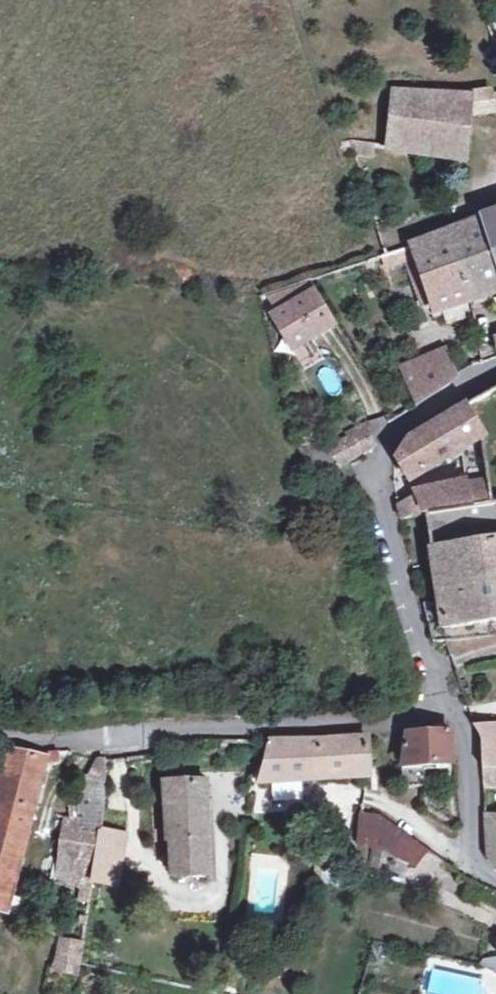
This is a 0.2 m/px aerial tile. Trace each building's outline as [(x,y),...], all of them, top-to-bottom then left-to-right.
[(468,93),(467,96),(394,93),(388,150),(432,158),(430,169),(444,170),(445,175),(463,177),(470,116),(495,112),(492,91),(468,93)] [(495,256),(495,214),(485,219),(495,252),(495,256)] [(458,264),(495,252),(485,219),(449,232),(458,264)] [(413,245),(423,275),(458,264),(449,232),(413,245)] [(423,275),(413,245),(390,256),(397,291),(424,279),(423,275)] [(495,294),(495,256),(495,252),(458,264),(470,302),(495,294)] [(458,264),(423,275),(424,279),(435,313),(470,302),(458,264)] [(267,295),(278,315),(316,293),(310,282),(267,295)] [(335,325),(316,293),(278,315),(283,333),(298,359),(309,353),(304,344),(335,325)] [(403,369),(418,405),(449,385),(455,376),(445,351),(403,369)] [(465,405),(482,438),(495,436),(495,388),(465,405)] [(465,405),(443,419),(462,450),(482,438),(465,405)] [(462,450),(443,419),(411,439),(397,460),(410,481),(462,450)] [(365,430),(350,438),(358,456),(373,449),(365,430)] [(316,475),(341,467),(349,462),(353,459),(358,456),(350,438),(328,449),(315,431),(297,437),(316,475)] [(403,521),(416,569),(434,565),(437,589),(495,582),(495,436),(482,438),(489,485),(492,507),(472,510),(403,521)] [(482,438),(462,450),(467,481),(468,488),(489,485),(482,438)] [(400,509),(403,521),(472,510),(468,488),(467,481),(416,492),(418,502),(400,509)] [(489,485),(468,488),(472,510),(492,507),(489,485)] [(437,589),(442,629),(495,622),(495,582),(437,589)] [(483,768),(495,767),(495,724),(475,727),(480,734),(482,746),(483,768)] [(453,733),(448,733),(448,730),(408,730),(404,763),(404,786),(425,784),(424,763),(453,761),(453,733)] [(369,776),(368,737),(312,740),(269,740),(256,784),(369,776)] [(19,745),(0,816),(0,906),(15,909),(57,761),(74,759),(73,748),(58,749),(57,754),(19,745)] [(92,881),(98,830),(106,762),(99,760),(92,776),(82,776),(80,822),(67,820),(56,875),(73,881),(75,876),(92,881)] [(483,768),(484,789),(495,787),(495,767),(483,768)] [(170,842),(172,878),(209,876),(204,782),(164,783),(167,842),(170,842)] [(258,813),(275,812),(274,790),(256,791),(258,813)] [(495,867),(495,816),(484,814),(485,854),(495,867)] [(414,865),(429,851),(380,819),(360,815),(356,845),(385,851),(414,865)] [(98,830),(92,881),(118,886),(126,834),(98,830)] [(85,938),(68,935),(62,966),(81,972),(85,938)]
